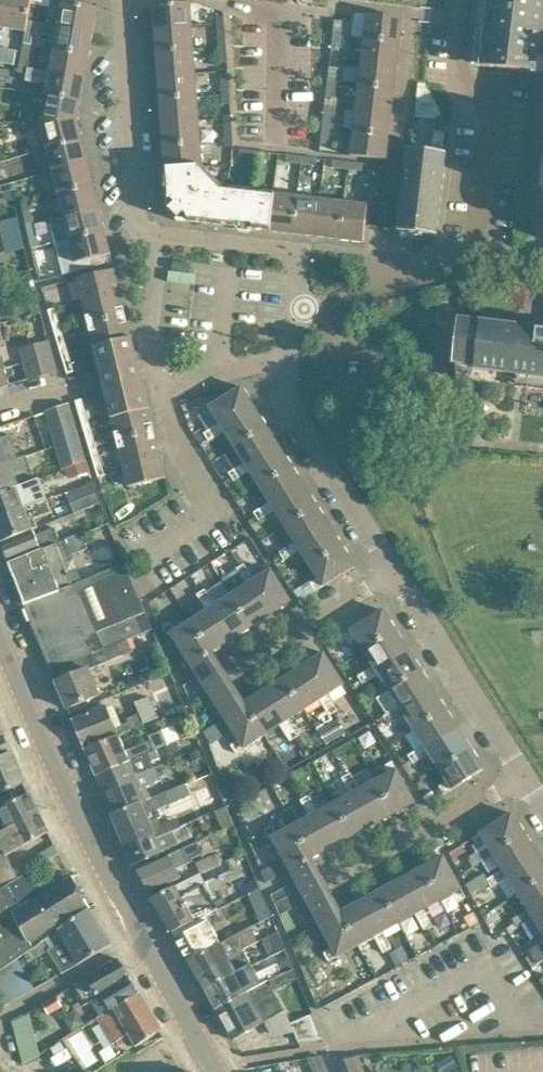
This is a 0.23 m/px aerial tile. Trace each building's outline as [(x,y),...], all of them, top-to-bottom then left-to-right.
[(32,0),(8,0),(3,28),(26,32),(28,21),(31,4),(32,0)] [(482,67),(536,73),(537,57),(542,10),(542,0),(490,0),(482,67)] [(58,26),(93,32),(98,8),(62,2),(58,26)] [(153,6),(155,30),(192,27),(190,3),(153,6)] [(364,39),(400,43),(403,19),(367,15),(364,39)] [(218,33),(225,32),(224,18),(217,18),(218,33)] [(93,32),(58,26),(28,21),(26,32),(56,37),(54,49),(89,55),(93,32)] [(334,36),(341,37),(343,22),(335,21),(334,36)] [(363,38),(364,25),(350,24),(349,38),(363,38)] [(155,30),(157,53),(194,50),(192,27),(155,30)] [(219,47),(226,47),(225,32),(218,33),(219,47)] [(339,52),(341,37),(334,36),(332,51),(339,52)] [(397,67),(400,43),(364,39),(362,63),(397,67)] [(21,58),(29,59),(31,44),(24,43),(21,58)] [(226,47),(219,47),(220,64),(228,63),(226,47)] [(17,52),(0,49),(0,63),(14,66),(17,52)] [(85,78),(89,55),(54,49),(50,72),(85,78)] [(157,53),(158,77),(195,74),(194,50),(157,53)] [(26,74),(29,59),(21,58),(19,73),(26,74)] [(395,90),(397,67),(362,63),(359,86),(395,90)] [(328,82),(335,83),(337,68),(330,67),(328,82)] [(50,72),(28,69),(26,81),(41,83),(41,81),(48,83),(46,95),(81,102),(85,78),(50,72)] [(158,77),(160,100),(197,98),(195,74),(158,77)] [(221,75),(222,90),(230,89),(229,74),(221,75)] [(334,99),(335,83),(328,82),(325,105),(339,107),(339,99),(334,99)] [(392,113),(395,90),(359,86),(356,109),(392,113)] [(78,121),(81,102),(46,95),(41,122),(78,121)] [(160,100),(162,124),(198,121),(197,98),(160,100)] [(338,115),(339,107),(325,105),(323,129),(330,129),(332,115),(338,115)] [(389,136),(392,113),(356,109),(353,132),(389,136)] [(225,132),(233,131),(231,116),(224,116),(225,132)] [(4,117),(0,119),(0,136),(10,132),(4,117)] [(47,149),(82,140),(78,121),(41,122),(47,149)] [(162,124),(163,148),(200,145),(198,121),(162,124)] [(328,145),(330,129),(323,129),(321,144),(328,145)] [(233,131),(225,132),(226,147),(234,146),(233,131)] [(386,161),(389,136),(353,132),(351,156),(386,161)] [(0,141),(0,156),(2,170),(18,168),(14,139),(0,141)] [(53,172),(88,163),(82,140),(47,149),(53,172)] [(163,148),(165,171),(201,168),(200,145),(163,148)] [(447,153),(422,150),(408,149),(398,232),(437,237),(447,153)] [(255,159),(256,151),(240,150),(240,157),(255,159)] [(256,151),(255,159),(270,160),(271,153),(256,151)] [(301,164),(302,157),(287,155),(286,162),(301,164)] [(302,157),(301,164),(316,166),(317,159),(302,157)] [(348,169),(348,162),(333,160),(332,168),(348,169)] [(348,162),(348,169),(363,171),(364,164),(348,162)] [(58,194),(94,186),(88,163),(53,172),(58,194)] [(219,226),(271,232),(275,196),(223,190),(201,168),(165,171),(168,212),(177,221),(219,226)] [(64,217),(99,209),(94,186),(58,194),(64,217)] [(271,232),(294,235),(298,198),(275,196),(271,232)] [(321,201),(298,198),(294,235),(317,238),(321,201)] [(33,201),(20,204),(25,227),(27,226),(31,225),(34,225),(32,212),(36,212),(33,201)] [(321,201),(317,238),(340,240),(344,203),(321,201)] [(344,203),(340,240),(364,243),(365,229),(368,206),(344,203)] [(64,217),(50,221),(55,244),(70,240),(105,231),(99,209),(64,217)] [(3,241),(6,252),(24,248),(17,218),(0,222),(0,228),(3,241)] [(28,242),(35,240),(31,225),(27,226),(25,227),(24,227),(28,242)] [(109,228),(114,250),(125,248),(120,225),(109,228)] [(105,231),(70,240),(55,244),(63,275),(77,271),(91,269),(89,260),(111,255),(105,231)] [(9,274),(7,265),(0,267),(0,277),(9,274)] [(82,294),(118,285),(114,270),(93,275),(78,279),(82,294)] [(85,310),(122,300),(118,285),(82,294),(85,310)] [(69,328),(77,326),(70,298),(62,300),(69,328)] [(89,325),(126,316),(122,300),(85,310),(89,325)] [(54,332),(61,330),(55,309),(48,311),(54,332)] [(139,374),(136,364),(137,362),(126,316),(89,325),(100,371),(102,372),(104,381),(106,389),(107,393),(106,395),(115,431),(152,422),(145,389),(141,384),(139,374)] [(457,321),(457,322),(459,323),(455,362),(452,362),(452,363),(456,364),(456,368),(458,380),(470,381),(475,370),(528,376),(530,389),(542,391),(542,331),(457,321)] [(67,351),(62,332),(61,330),(54,332),(61,353),(67,351)] [(35,347),(43,376),(57,372),(49,343),(35,347)] [(29,380),(43,376),(35,347),(21,351),(29,380)] [(67,351),(61,353),(67,375),(74,373),(67,351)] [(9,386),(5,370),(0,371),(0,388),(9,386)] [(220,424),(204,434),(207,438),(253,408),(242,387),(222,400),(210,408),(220,424)] [(82,422),(88,420),(82,400),(76,401),(82,422)] [(87,462),(80,438),(77,424),(70,404),(46,412),(65,470),(87,462)] [(253,408),(207,438),(209,442),(225,432),(235,448),(266,428),(254,410),(253,408)] [(86,435),(92,433),(88,420),(82,422),(86,435)] [(119,449),(157,440),(152,422),(115,431),(119,449)] [(232,478),(279,448),(266,428),(235,448),(245,463),(229,473),(232,478)] [(202,430),(194,435),(199,443),(207,438),(204,434),(202,430)] [(90,450),(96,448),(92,433),(86,435),(90,450)] [(19,460),(14,446),(10,436),(0,439),(0,493),(18,487),(34,481),(26,457),(19,460)] [(124,468),(161,459),(157,440),(119,449),(124,468)] [(94,464),(100,462),(96,448),(90,450),(94,464)] [(260,487),(291,467),(279,448),(232,478),(234,482),(250,471),(260,487)] [(161,459),(124,468),(128,487),(165,478),(161,459)] [(100,462),(94,464),(98,478),(105,476),(100,462)] [(257,517),(304,487),(291,467),(260,487),(270,503),(254,513),(257,517)] [(47,500),(40,479),(34,481),(18,487),(0,493),(0,517),(47,500)] [(285,527),(317,507),(304,487),(257,517),(260,521),(275,511),(285,527)] [(96,493),(70,503),(75,513),(99,503),(96,493)] [(1,543),(33,529),(38,527),(35,520),(52,513),(48,501),(47,500),(0,517),(0,539),(1,543)] [(282,557),(329,527),(317,507),(285,527),(295,543),(280,553),(282,557)] [(263,527),(260,521),(257,517),(249,523),(255,532),(263,527)] [(311,566),(342,546),(329,527),(282,557),(285,561),(300,551),(311,566)] [(9,563),(60,541),(55,528),(35,535),(33,529),(1,543),(9,563)] [(250,538),(256,548),(270,539),(263,529),(250,538)] [(83,581),(72,555),(87,550),(81,534),(60,541),(9,563),(25,606),(26,609),(86,587),(83,581)] [(342,546),(311,566),(318,579),(310,584),(316,592),(355,567),(342,546)] [(282,557),(280,553),(278,550),(269,556),(273,563),(282,557)] [(51,670),(128,640),(153,630),(125,564),(83,581),(86,587),(26,609),(51,670)] [(291,602),(272,572),(255,583),(245,568),(237,573),(247,588),(216,608),(205,592),(196,598),(206,613),(176,632),(171,623),(162,628),(168,636),(171,634),(180,648),(239,741),(231,747),(236,755),(280,727),(290,743),(299,737),(290,722),(321,702),(330,716),(337,712),(328,698),(346,687),(324,653),(245,704),(212,653),(291,602)] [(364,651),(396,631),(383,611),(344,636),(349,644),(357,639),(364,651)] [(377,671),(409,651),(396,631),(364,651),(374,667),(377,671)] [(99,696),(88,670),(132,652),(128,640),(51,670),(67,709),(99,696)] [(389,691),(421,670),(409,651),(377,671),(374,667),(366,672),(371,680),(379,675),(389,691)] [(402,710),(434,690),(421,670),(389,691),(399,706),(402,710)] [(364,685),(371,680),(366,672),(358,677),(364,685)] [(414,730),(446,710),(434,690),(402,710),(399,706),(391,711),(396,720),(404,715),(414,730)] [(119,735),(146,722),(157,717),(148,697),(134,703),(138,713),(126,719),(128,723),(116,728),(106,705),(72,720),(84,749),(119,735)] [(427,750),(459,730),(446,710),(414,730),(424,746),(427,750)] [(388,725),(396,720),(391,711),(383,716),(388,725)] [(338,720),(318,731),(326,745),(346,734),(338,720)] [(439,770),(471,750),(459,730),(427,750),(424,746),(416,751),(422,759),(429,754),(439,770)] [(129,761),(167,745),(161,731),(149,736),(150,741),(125,751),(119,735),(84,749),(96,776),(129,761)] [(11,754),(3,735),(0,736),(0,759),(11,754)] [(136,776),(153,768),(151,763),(179,750),(175,742),(167,745),(129,761),(96,776),(102,790),(136,775),(136,776)] [(471,750),(439,770),(447,782),(439,787),(445,795),(484,770),(471,750)] [(414,764),(422,759),(416,751),(409,756),(414,764)] [(0,759),(0,794),(24,784),(11,754),(0,759)] [(354,769),(349,758),(339,762),(345,774),(354,769)] [(415,803),(405,784),(393,763),(384,768),(389,777),(360,792),(351,776),(342,781),(351,797),(318,815),(308,797),(299,802),(308,819),(295,826),(276,836),(271,827),(263,831),(268,840),(273,838),(290,870),(296,881),(319,924),(333,949),(324,953),(329,962),(359,946),(375,937),(383,954),(392,949),(383,933),(400,923),(416,915),(425,931),(431,928),(433,927),(424,910),(443,900),(453,895),(458,903),(466,898),(444,857),(341,912),(312,859),(415,803)] [(139,804),(151,799),(145,787),(160,780),(154,767),(153,768),(136,776),(136,775),(102,790),(112,816),(139,804)] [(161,826),(158,819),(161,818),(158,811),(191,797),(187,788),(192,786),(194,792),(208,786),(204,777),(151,799),(139,804),(112,816),(127,849),(180,825),(177,819),(161,826)] [(39,813),(30,794),(0,807),(0,833),(39,813)] [(225,807),(214,812),(218,821),(229,817),(225,807)] [(6,885),(19,879),(31,871),(26,863),(14,870),(7,856),(49,832),(39,813),(0,833),(0,889),(6,885)] [(493,855),(525,834),(512,814),(473,839),(477,847),(485,842),(493,855)] [(180,825),(127,849),(134,866),(164,853),(164,852),(193,839),(187,824),(181,827),(180,825)] [(490,884),(537,854),(525,834),(493,855),(503,870),(487,880),(483,874),(465,885),(471,895),(489,884),(490,884)] [(201,855),(196,844),(157,861),(137,870),(150,893),(181,879),(176,870),(192,862),(191,860),(201,855)] [(26,863),(31,871),(58,854),(54,846),(26,863)] [(200,874),(217,867),(222,864),(218,854),(196,864),(200,874)] [(542,878),(542,863),(537,854),(490,884),(492,888),(508,878),(517,892),(518,894),(542,878)] [(281,875),(276,864),(261,871),(266,882),(281,875)] [(204,884),(217,878),(221,876),(217,867),(200,874),(152,899),(166,922),(173,933),(190,924),(205,916),(206,917),(218,910),(211,898),(204,884)] [(88,909),(90,908),(73,877),(19,906),(7,887),(0,891),(0,972),(2,970),(24,955),(88,909)] [(542,906),(542,878),(518,894),(528,910),(512,920),(515,924),(542,906)] [(255,881),(244,886),(248,895),(259,889),(255,881)] [(286,888),(271,896),(275,906),(291,897),(286,888)] [(260,889),(248,895),(260,922),(272,916),(260,889)] [(505,918),(523,911),(518,897),(500,904),(505,918)] [(515,924),(517,928),(533,918),(542,933),(542,906),(515,924)] [(88,909),(24,955),(29,962),(48,951),(62,974),(77,965),(78,966),(111,946),(88,909)] [(211,928),(206,917),(205,916),(190,924),(193,930),(176,939),(188,961),(220,945),(211,928)] [(262,940),(266,938),(259,924),(220,945),(188,961),(197,976),(243,951),(249,947),(262,940)] [(278,933),(266,938),(262,940),(271,957),(285,949),(278,933)] [(529,952),(537,965),(542,961),(542,943),(529,952)] [(391,954),(397,966),(409,960),(402,948),(391,954)] [(205,992),(251,966),(243,951),(197,976),(205,992)] [(101,994),(129,977),(119,960),(75,986),(86,1005),(92,1001),(91,1001),(101,995),(101,994)] [(216,1011),(282,976),(277,964),(256,975),(251,966),(205,992),(216,1011)] [(16,982),(6,988),(2,970),(0,972),(0,1009),(11,1003),(11,1001),(34,988),(28,976),(16,982)] [(232,1040),(281,1014),(285,1012),(274,990),(298,979),(294,970),(282,976),(216,1011),(232,1040)] [(110,1011),(140,993),(129,977),(101,994),(101,995),(91,1001),(92,1001),(96,1009),(101,1016),(109,1011),(110,1010),(110,1011)] [(101,1016),(98,1018),(115,1045),(128,1036),(135,1048),(162,1031),(140,993),(110,1011),(110,1010),(109,1011),(101,1016)] [(49,1014),(62,1006),(57,997),(43,1005),(49,1014)] [(290,1024),(294,1033),(298,1042),(318,1040),(309,1016),(290,1024)] [(81,1031),(66,1041),(86,1071),(101,1062),(81,1031)] [(357,1057),(345,1062),(349,1071),(363,1071),(357,1057)] [(318,1058),(310,1059),(315,1071),(324,1071),(318,1058)] [(345,1062),(333,1066),(335,1071),(349,1071),(345,1062)]
